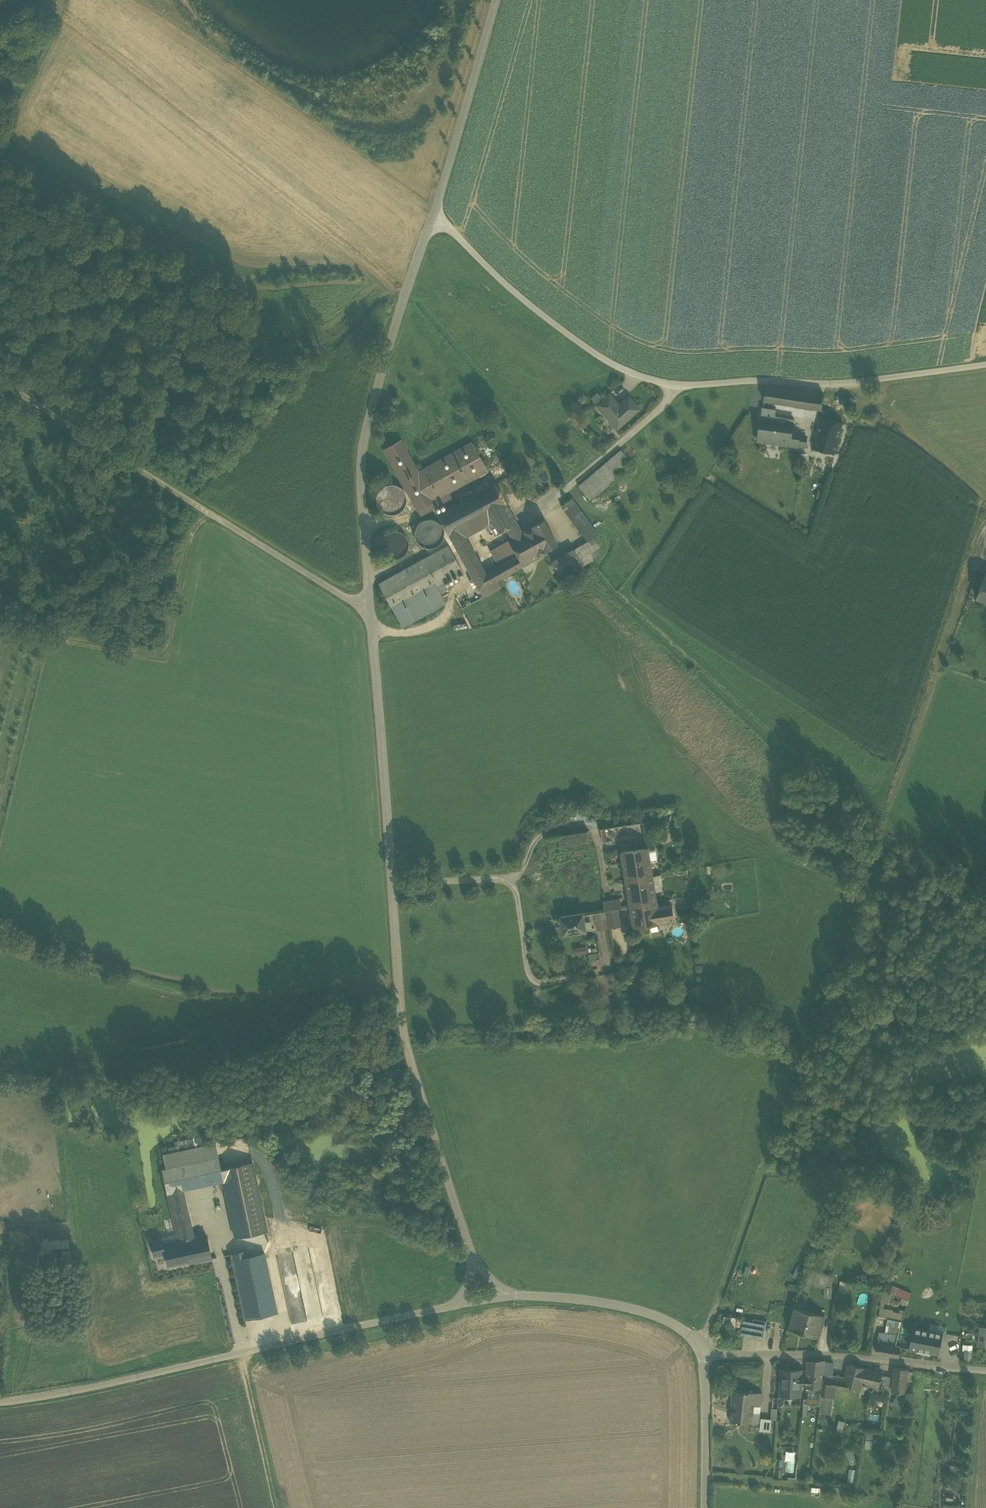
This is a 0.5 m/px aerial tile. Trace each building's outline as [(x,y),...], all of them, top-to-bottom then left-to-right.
[(775,402),(795,406),(797,390),(766,386),(764,401),(775,402)] [(795,406),(804,407),(806,392),(797,390),(795,406)] [(824,394),(806,392),(804,407),(821,410),(824,394)] [(608,420),(615,428),(616,427),(617,428),(639,409),(628,397),(618,405),(608,394),(596,404),(609,419),(608,420)] [(850,394),(845,399),(853,407),(858,402),(850,394)] [(792,431),(793,420),(781,418),(780,419),(774,418),(776,406),(774,406),(764,404),(760,429),(758,440),(806,447),(806,435),(799,435),(799,432),(792,431)] [(835,452),(843,423),(821,417),(817,431),(820,432),(818,438),(815,437),(813,446),(835,452)] [(400,439),(383,449),(417,510),(434,500),(418,471),(400,439)] [(418,471),(434,500),(449,492),(487,471),(471,441),(418,471)] [(578,485),(586,496),(625,463),(629,460),(620,449),(578,485)] [(586,496),(590,500),(629,468),(625,463),(586,496)] [(465,537),(489,524),(484,516),(506,504),(503,499),(494,483),(437,514),(467,568),(479,561),(465,537)] [(394,484),(388,484),(381,487),(377,492),(376,499),(377,505),(381,511),(387,514),(394,514),(400,511),(404,506),(406,499),(404,493),(400,487),(394,484)] [(434,500),(417,510),(420,516),(452,498),(449,492),(434,500)] [(561,505),(587,540),(593,536),(597,534),(571,498),(561,505)] [(516,522),(506,504),(484,516),(489,524),(494,533),(496,534),(505,528),(516,522)] [(429,547),(434,546),(439,543),(442,539),(443,534),(442,529),(440,524),(436,520),(431,519),(426,519),(421,521),(417,525),(415,529),(414,535),(416,540),(419,544),(424,546),(429,547)] [(523,530),(538,557),(546,552),(545,550),(556,544),(543,519),(523,530)] [(516,522),(505,528),(511,536),(521,531),(516,522)] [(397,559),(398,558),(403,556),(407,551),(409,546),(408,540),(405,535),(401,532),(396,530),(390,530),(386,532),(382,536),(380,542),(380,548),(382,552),(386,557),(392,559),(397,559)] [(473,579),(479,589),(496,580),(522,566),(532,560),(538,557),(523,530),(521,531),(511,536),(507,539),(508,540),(517,555),(498,565),(485,573),(485,572),(473,579)] [(593,537),(579,545),(585,555),(597,548),(599,547),(593,537)] [(490,550),(498,565),(517,555),(508,540),(490,550)] [(448,545),(438,549),(430,554),(425,557),(378,583),(392,610),(436,585),(443,582),(462,571),(448,545)] [(573,550),(579,559),(585,555),(579,545),(573,549),(573,550)] [(579,559),(583,566),(593,559),(592,557),(600,553),(597,548),(585,555),(579,559)] [(579,559),(573,550),(551,562),(561,578),(583,566),(579,559)] [(532,560),(522,566),(525,572),(535,567),(532,560)] [(473,579),(485,572),(479,561),(467,568),(473,579)] [(985,601),(985,574),(977,598),(985,601)] [(501,587),(496,580),(479,589),(483,597),(501,587)] [(436,585),(440,592),(446,588),(443,582),(436,585)] [(440,592),(436,585),(392,610),(402,627),(446,603),(440,592)] [(588,830),(564,834),(549,837),(550,847),(566,844),(566,845),(590,841),(588,830)] [(623,852),(634,926),(674,919),(672,904),(657,907),(648,848),(623,852)] [(604,900),(605,910),(606,910),(618,908),(621,907),(620,898),(604,900)] [(606,910),(609,927),(621,925),(618,908),(606,910)] [(594,912),(597,929),(608,927),(605,910),(594,912)] [(561,916),(564,934),(587,930),(584,916),(584,913),(561,916)] [(574,954),(586,952),(586,945),(573,946),(574,954)] [(198,1145),(207,1143),(205,1134),(191,1138),(193,1142),(197,1141),(198,1145)] [(216,1158),(221,1181),(223,1181),(220,1169),(215,1145),(163,1156),(166,1168),(216,1158)] [(161,1169),(167,1193),(183,1189),(221,1181),(216,1158),(166,1168),(161,1169)] [(223,1181),(235,1237),(267,1231),(252,1162),(220,1169),(223,1181)] [(182,1239),(194,1236),(183,1189),(167,1193),(174,1221),(177,1233),(179,1239),(182,1239)] [(167,1222),(170,1235),(177,1233),(174,1221),(167,1222)] [(188,1261),(189,1263),(211,1258),(206,1233),(194,1236),(182,1239),(187,1261),(188,1261)] [(165,1254),(167,1266),(187,1261),(182,1239),(179,1239),(162,1243),(161,1237),(150,1240),(154,1257),(165,1254)] [(264,1253),(249,1256),(247,1250),(230,1253),(232,1260),(245,1319),(277,1312),(264,1253)] [(278,1253),(291,1328),(324,1322),(313,1263),(296,1266),(293,1250),(278,1253)] [(809,1268),(801,1292),(807,1294),(811,1283),(815,1271),(809,1268)] [(815,1271),(811,1283),(816,1285),(819,1273),(815,1271)] [(839,1289),(846,1290),(848,1283),(841,1281),(839,1289)] [(893,1284),(890,1291),(908,1300),(911,1292),(893,1284)] [(808,1294),(807,1294),(801,1292),(800,1292),(795,1307),(804,1310),(808,1294)] [(789,1328),(818,1337),(825,1316),(824,1316),(823,1315),(822,1314),(822,1315),(804,1310),(795,1307),(789,1328)] [(750,1336),(763,1339),(767,1321),(753,1319),(752,1322),(750,1336)] [(740,1335),(750,1336),(752,1322),(743,1320),(740,1335)] [(938,1347),(939,1328),(912,1325),(910,1345),(938,1347)] [(878,1350),(900,1353),(902,1345),(895,1343),(896,1337),(881,1335),(878,1350)] [(963,1359),(971,1360),(971,1350),(963,1350),(963,1359)] [(807,1370),(807,1380),(807,1383),(806,1388),(821,1388),(822,1380),(825,1360),(807,1360),(807,1370)] [(825,1375),(832,1376),(832,1375),(834,1364),(826,1363),(825,1375)] [(847,1365),(844,1377),(862,1382),(865,1383),(872,1387),(878,1390),(878,1389),(881,1376),(882,1372),(847,1365)] [(892,1392),(905,1393),(907,1369),(895,1367),(892,1392)] [(800,1396),(801,1382),(801,1380),(802,1370),(781,1370),(780,1396),(800,1396)] [(862,1382),(844,1377),(843,1376),(832,1375),(832,1376),(825,1375),(824,1378),(821,1396),(822,1396),(834,1397),(835,1388),(841,1389),(849,1390),(859,1393),(861,1385),(862,1382)] [(882,1389),(881,1394),(888,1396),(890,1377),(885,1376),(882,1389)] [(858,1397),(869,1400),(872,1388),(861,1385),(859,1393),(858,1397)] [(868,1404),(873,1405),(878,1392),(878,1390),(872,1387),(872,1388),(869,1400),(868,1404)] [(807,1404),(820,1406),(820,1398),(822,1388),(821,1388),(806,1388),(806,1391),(808,1392),(807,1399),(807,1404)] [(733,1422),(756,1424),(757,1413),(757,1404),(763,1405),(765,1393),(735,1391),(733,1422)] [(819,1423),(829,1424),(832,1404),(833,1404),(834,1397),(822,1396),(819,1423)] [(793,1461),(794,1451),(785,1450),(784,1460),(793,1461)]
